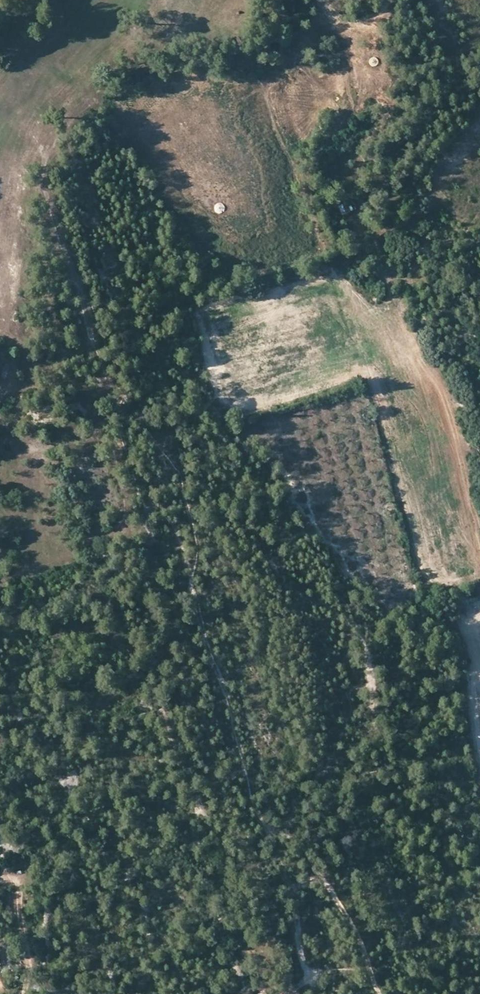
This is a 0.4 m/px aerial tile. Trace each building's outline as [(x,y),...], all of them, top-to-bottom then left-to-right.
[(339,209),(342,217),(354,212),(351,204),(339,209)]
